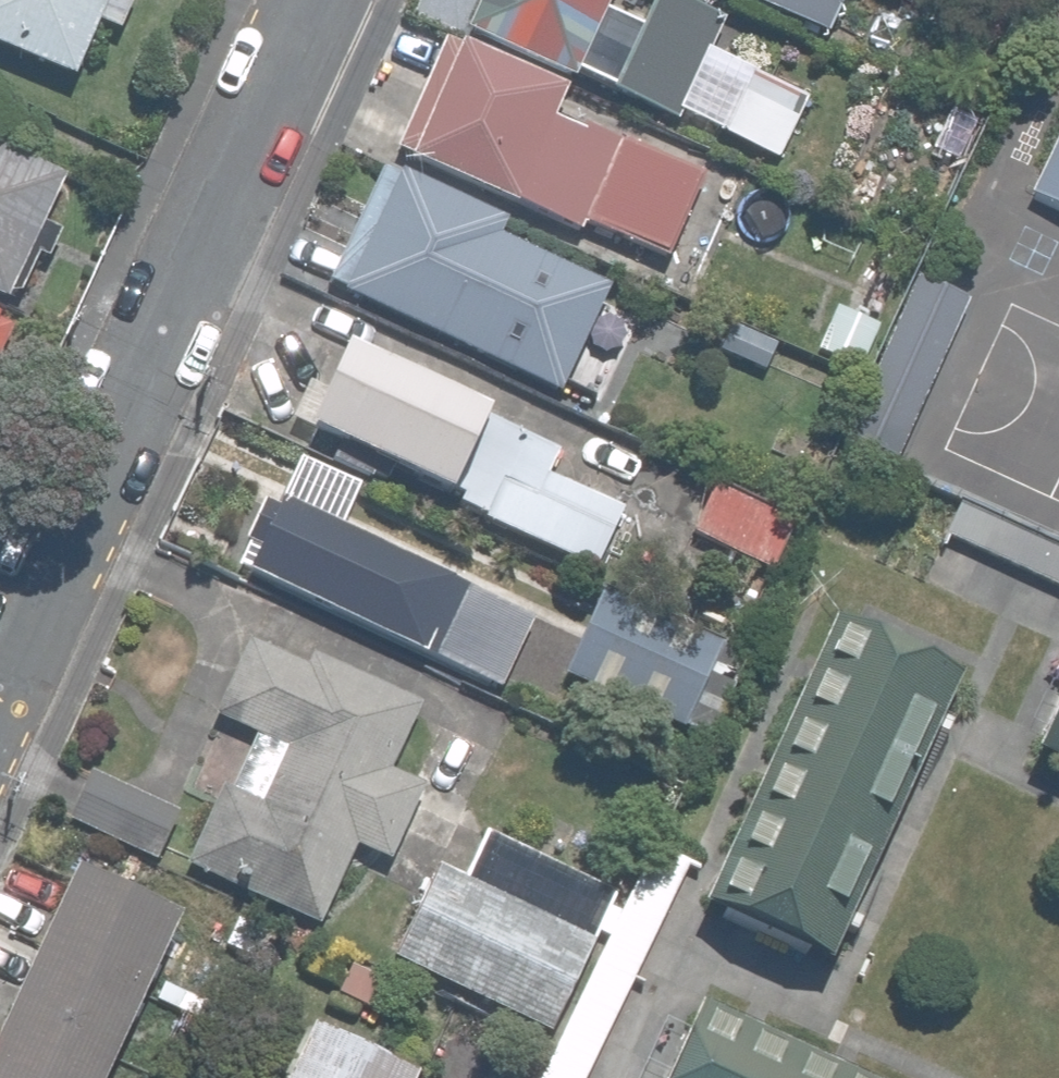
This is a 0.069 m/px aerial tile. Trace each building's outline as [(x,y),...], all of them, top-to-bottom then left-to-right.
[(57,80),(87,17),(110,28),(123,0),(0,0),(0,54),(57,80)] [(713,16),(680,0),(644,0),(637,15),(605,0),(457,0),(443,29),(562,85),(567,74),(664,120),(713,16)] [(718,4),(816,49),(838,3),(832,0),(711,0),(718,4)] [(383,155),(499,209),(565,240),(575,220),(648,255),(688,169),(552,105),(562,85),(443,29),(383,155)] [(791,88),(737,63),(702,137),(756,163),(791,88)] [(0,306),(61,175),(0,147),(0,306)] [(489,230),(499,209),(383,155),(323,282),(575,401),(625,294),(489,230)] [(1039,221),(1058,230),(1058,177),(1039,221)] [(969,278),(929,259),(907,248),(877,312),(857,354),(847,374),(818,437),(880,466),(969,278)] [(733,320),(847,374),(857,354),(877,312),(763,258),(733,320)] [(487,399),(325,323),(272,434),(586,582),(622,507),(536,467),(548,442),(482,411),(487,399)] [(756,508),(696,480),(671,533),(731,561),(756,508)] [(257,497),(220,576),(478,698),(516,620),(257,497)] [(948,499),(929,538),(1058,600),(1058,551),(948,499)] [(542,677),(675,740),(716,653),(583,590),(542,677)] [(961,680),(837,625),(706,909),(831,967),(961,680)] [(217,719),(258,737),(233,792),(225,788),(188,866),(320,929),(358,848),(391,863),(425,787),(393,773),(423,707),(315,657),(311,665),(253,640),(217,719)] [(1041,756),(1058,764),(1058,718),(1041,756)] [(181,814),(93,772),(70,820),(158,862),(181,814)] [(376,957),(536,1033),(573,955),(581,937),(535,916),(558,867),(475,828),(450,881),(419,866),(381,948),(376,957)] [(184,921),(79,874),(0,1044),(0,1077),(111,1077),(184,921)] [(704,1008),(673,1077),(857,1077),(704,1008)] [(314,1031),(292,1077),(416,1077),(314,1031)]
